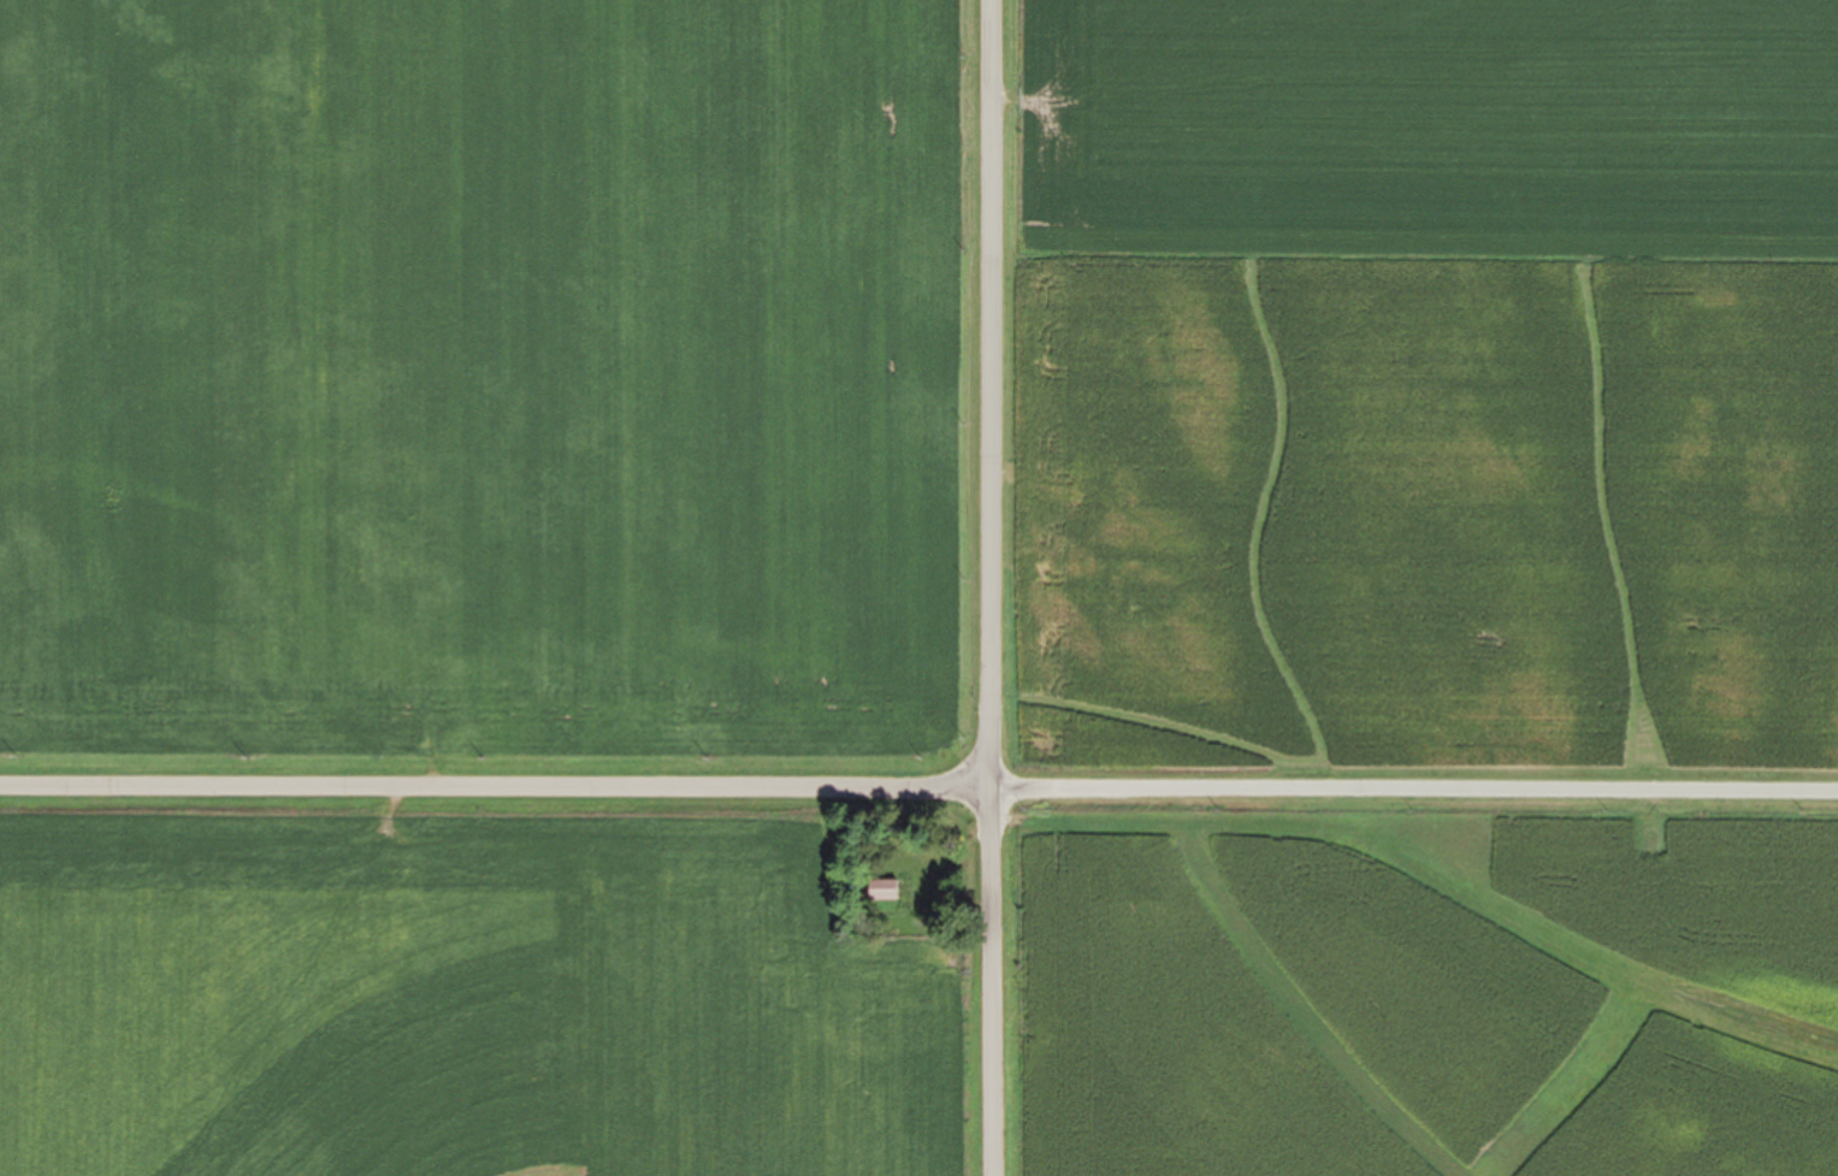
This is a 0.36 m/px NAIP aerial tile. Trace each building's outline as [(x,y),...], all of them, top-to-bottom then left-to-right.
[(900,901),(900,880),(870,880),(870,901),(900,901)]
